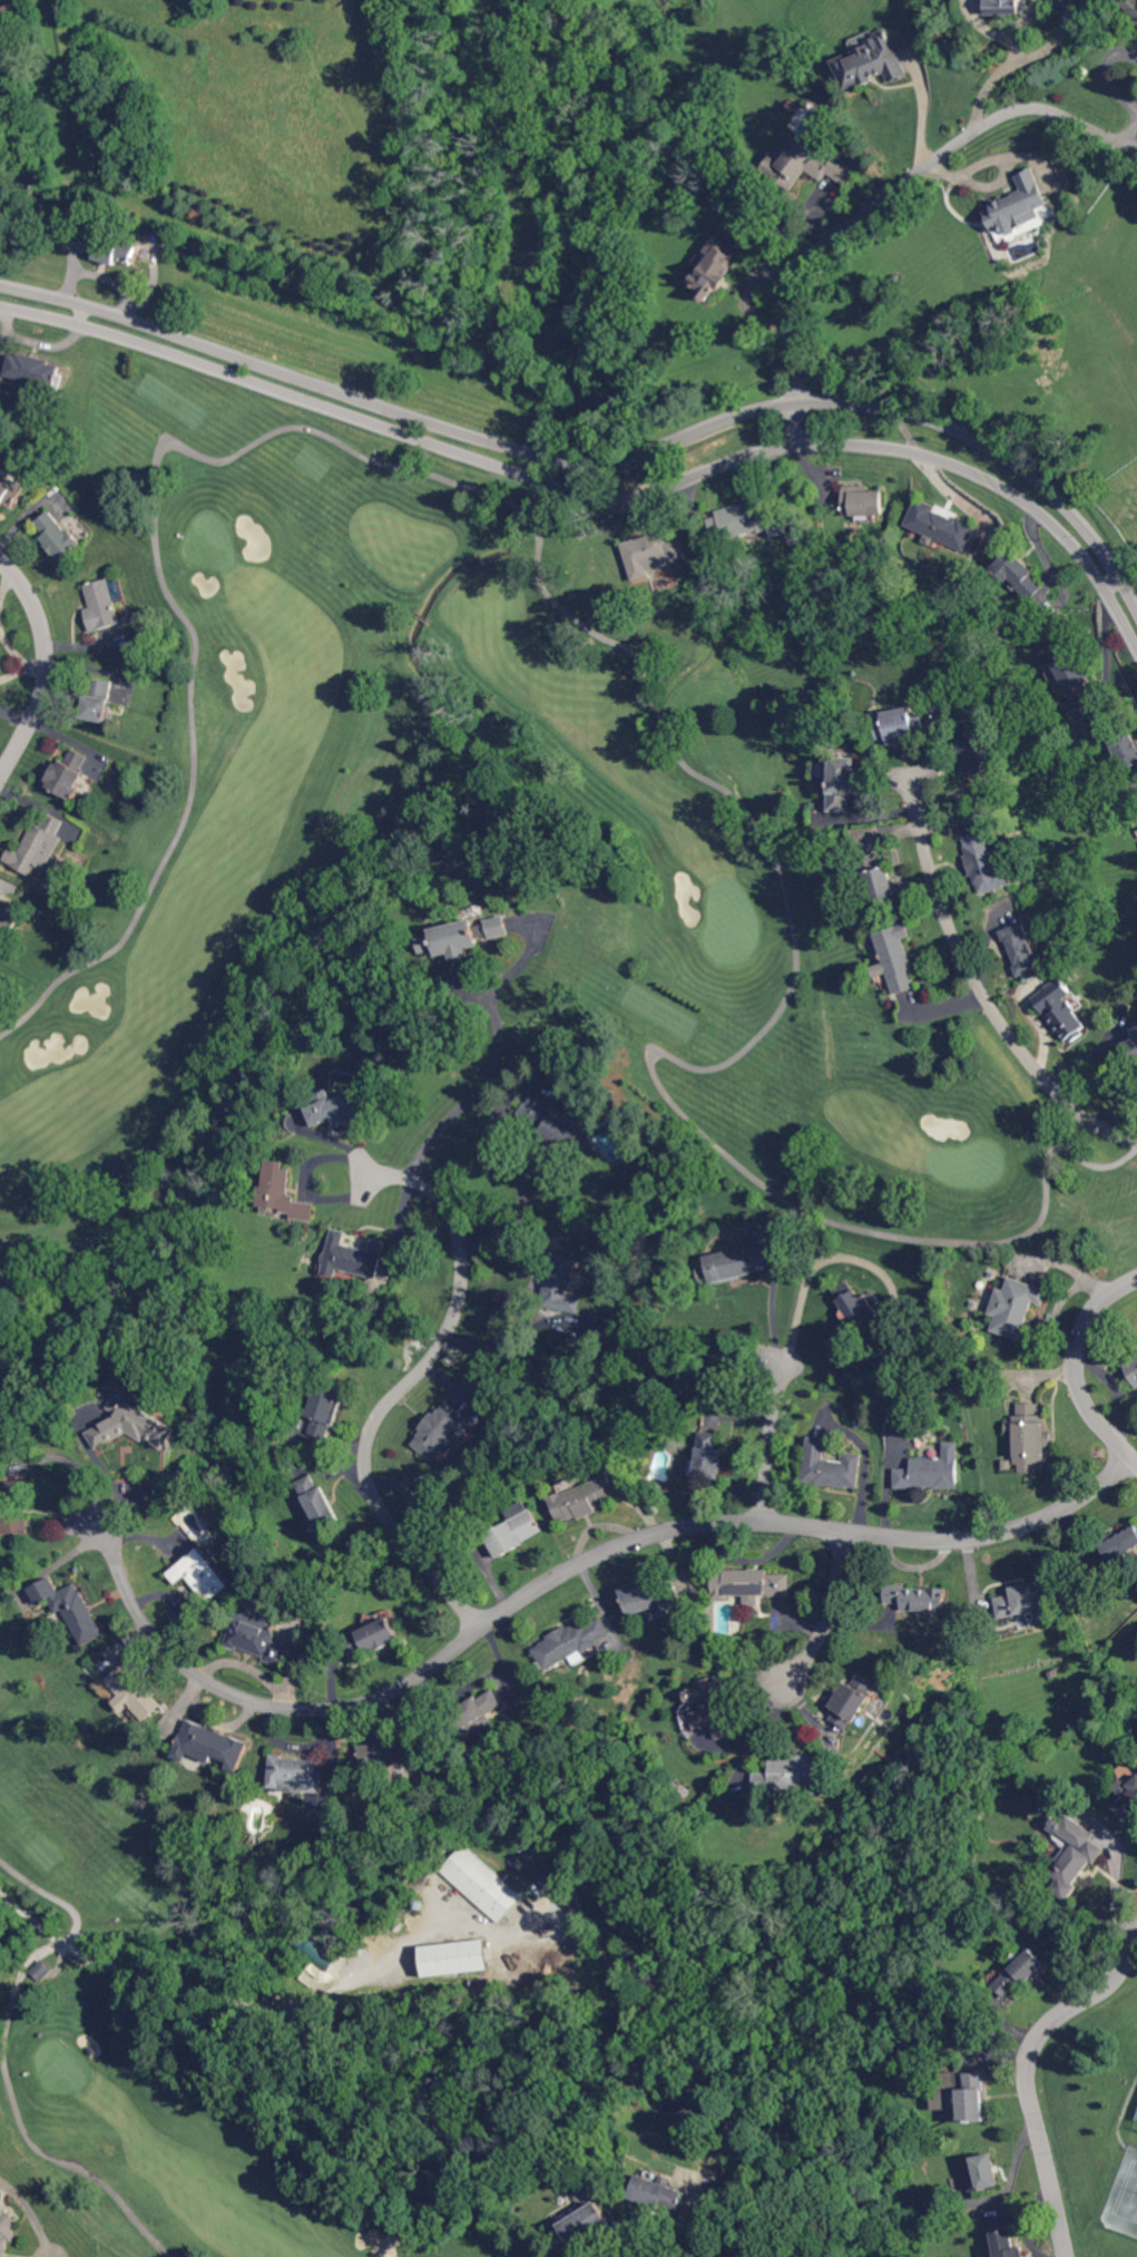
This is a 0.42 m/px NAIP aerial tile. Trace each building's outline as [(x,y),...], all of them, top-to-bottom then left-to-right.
[(988,16),(988,0),(1020,0),(1020,16),(988,17),(988,16)] [(1129,17),(1136,16),(1136,2),(1128,2),(1129,17)] [(909,74),(909,75),(910,75),(909,76),(906,77),(891,84),(885,71),(876,76),(875,77),(874,77),(873,77),(874,79),(875,80),(873,81),(866,85),(865,85),(864,85),(863,86),(860,88),(850,91),(850,92),(846,88),(836,66),(834,61),(835,60),(842,57),(855,51),(860,49),(864,47),(870,45),(869,41),(874,38),(876,38),(875,36),(874,33),(875,33),(881,31),(888,28),(893,40),(894,41),(908,71),(909,74)] [(832,163),(837,156),(851,166),(856,169),(859,172),(852,182),(850,184),(847,188),(846,188),(845,187),(829,175),(823,183),(822,183),(819,179),(808,172),(797,186),(793,193),(791,190),(786,187),(782,184),(778,182),(775,178),(772,176),(767,174),(764,170),(770,164),(772,160),(778,152),(783,145),(787,139),(792,133),(793,135),(794,135),(800,139),(808,146),(812,148),(813,149),(817,153),(822,155),(826,159),(832,163)] [(1017,232),(1016,233),(1010,235),(1007,234),(1004,233),(1002,228),(994,233),(994,232),(992,228),(990,222),(986,212),(991,208),(990,205),(991,204),(993,203),(994,203),(1007,196),(1008,196),(1012,194),(1015,193),(1022,189),(1016,175),(1032,167),(1038,179),(1045,196),(1045,197),(1048,204),(1047,205),(1038,209),(1039,211),(1041,216),(1040,217),(1036,219),(1025,225),(1019,227),(1017,232)] [(115,236),(115,238),(122,241),(137,245),(138,245),(134,262),(134,263),(134,264),(134,265),(118,261),(117,265),(107,262),(105,261),(104,261),(95,258),(96,254),(88,252),(82,251),(81,251),(82,248),(82,247),(86,235),(87,232),(88,232),(102,236),(102,232),(105,225),(107,226),(115,228),(116,228),(117,228),(115,235),(115,236)] [(725,281),(724,283),(722,287),(717,285),(712,295),(708,301),(707,300),(702,296),(698,294),(703,289),(698,286),(694,284),(690,282),(694,277),(697,271),(698,270),(699,270),(703,272),(710,260),(713,256),(710,254),(707,252),(707,251),(709,247),(714,240),(717,235),(718,236),(719,237),(721,237),(722,238),(736,247),(738,248),(737,252),(729,264),(734,266),(732,271),(725,281)] [(33,358),(36,359),(46,361),(50,362),(49,364),(59,367),(60,368),(58,374),(58,375),(55,390),(52,398),(52,400),(50,399),(46,398),(29,394),(32,383),(21,381),(20,380),(19,380),(8,378),(4,377),(6,375),(6,374),(8,363),(10,355),(18,356),(18,354),(33,358)] [(3,509),(0,507),(0,479),(14,488),(21,492),(23,494),(14,509),(6,505),(3,509)] [(869,495),(883,494),(883,501),(883,504),(883,511),(883,518),(878,518),(876,518),(872,518),(861,518),(857,518),(854,519),(846,519),(844,519),(844,514),(844,510),(844,508),(843,491),(843,489),(845,489),(854,489),(857,489),(857,488),(860,488),(869,488),(869,495)] [(955,520),(957,516),(976,525),(973,529),(973,530),(970,537),(964,550),(961,549),(943,541),(939,539),(930,536),(928,535),(924,534),(923,533),(917,530),(915,529),(911,527),(905,525),(910,515),(914,505),(917,498),(919,499),(928,502),(935,506),(933,510),(934,511),(943,515),(945,516),(955,520)] [(754,507),(755,507),(763,505),(766,515),(767,519),(780,516),(782,516),(783,515),(783,516),(788,533),(788,534),(783,535),(778,537),(772,538),(770,531),(761,534),(759,531),(758,531),(746,535),(742,536),(726,540),(719,543),(716,544),(713,533),(712,529),(710,527),(708,520),(709,520),(717,518),(718,518),(718,517),(717,512),(726,510),(733,508),(735,507),(736,507),(738,506),(752,502),(754,507)] [(71,533),(73,530),(82,540),(85,543),(78,548),(63,560),(55,550),(52,548),(45,538),(49,534),(39,521),(52,511),(52,510),(53,511),(59,518),(62,521),(62,522),(63,524),(65,525),(71,533)] [(672,541),(674,540),(682,538),(682,539),(683,541),(685,550),(686,553),(687,555),(686,556),(682,557),(674,559),(670,560),(672,565),(663,568),(651,570),(653,571),(654,576),(651,576),(636,580),(635,576),(629,558),(625,543),(636,540),(638,539),(639,539),(641,538),(668,530),(669,534),(672,541)] [(1041,589),(1040,589),(1033,597),(1032,598),(1011,578),(1010,580),(1007,584),(991,569),(1010,549),(1021,559),(1022,560),(1035,571),(1035,573),(1032,576),(1030,578),(1041,589)] [(92,631),(86,609),(92,607),(92,606),(91,605),(91,604),(91,602),(86,585),(102,580),(110,578),(110,579),(110,580),(115,595),(117,603),(117,604),(120,616),(121,619),(122,623),(118,624),(116,624),(100,628),(98,629),(97,629),(92,631)] [(1078,707),(1071,695),(1069,692),(1069,691),(1061,676),(1057,668),(1055,665),(1055,664),(1059,661),(1060,661),(1068,656),(1076,652),(1077,654),(1078,656),(1082,665),(1087,672),(1088,674),(1088,675),(1091,681),(1089,682),(1088,683),(1090,686),(1096,697),(1091,700),(1081,705),(1078,707)] [(856,682),(852,682),(850,678),(850,675),(853,672),(857,673),(860,675),(860,680),(856,682)] [(110,702),(107,724),(80,720),(84,702),(84,700),(85,695),(88,696),(90,682),(90,677),(114,682),(110,702)] [(913,713),(915,713),(923,712),(923,713),(924,714),(924,715),(927,726),(927,729),(927,730),(927,731),(917,733),(918,737),(918,739),(917,740),(905,742),(902,742),(890,744),(889,737),(879,739),(879,736),(876,725),(875,720),(884,717),(883,712),(908,707),(912,706),(913,712),(913,713)] [(987,772),(979,775),(978,775),(977,776),(974,774),(972,768),(969,769),(964,758),(963,756),(962,754),(959,745),(958,745),(957,743),(959,742),(960,741),(958,737),(957,733),(962,731),(966,729),(969,727),(970,726),(972,725),(978,723),(979,723),(979,724),(980,727),(982,732),(988,743),(992,754),(997,764),(998,765),(998,766),(987,772)] [(1130,730),(1136,742),(1136,780),(1131,769),(1126,772),(1119,759),(1110,741),(1117,737),(1130,730)] [(85,768),(82,771),(85,772),(86,772),(85,774),(77,788),(76,790),(71,798),(57,790),(49,785),(51,781),(48,780),(49,778),(51,772),(53,770),(56,765),(57,763),(57,762),(60,764),(62,760),(67,763),(69,758),(75,749),(78,750),(90,756),(85,768)] [(857,781),(854,781),(853,795),(851,795),(849,813),(827,812),(827,810),(829,786),(831,764),(831,756),(856,759),(855,773),(857,773),(857,776),(857,780),(857,781)] [(59,834),(63,838),(63,839),(62,841),(48,868),(39,863),(32,876),(4,860),(8,854),(10,851),(12,847),(13,848),(19,851),(20,851),(21,851),(22,848),(23,846),(32,830),(36,823),(40,825),(42,827),(43,828),(45,824),(49,818),(50,814),(66,822),(59,834)] [(1001,875),(1004,875),(1008,885),(1008,887),(982,893),(979,885),(978,886),(976,876),(971,877),(969,868),(969,866),(966,857),(969,856),(967,848),(969,847),(966,838),(970,837),(986,832),(989,831),(993,846),(1001,875)] [(881,869),(889,867),(890,871),(890,875),(891,880),(894,880),(895,887),(894,888),(896,901),(876,906),(862,908),(860,896),(870,893),(865,875),(865,873),(861,875),(857,858),(878,853),(881,869)] [(4,941),(0,949),(0,900),(1,900),(11,906),(6,917),(14,921),(4,941)] [(512,932),(512,934),(512,936),(494,940),(493,937),(489,938),(486,938),(481,939),(483,947),(471,950),(473,957),(467,959),(462,960),(457,961),(454,954),(442,957),(441,951),(427,956),(422,940),(437,937),(437,935),(435,930),(471,921),(477,920),(479,928),(490,925),(489,921),(508,916),(508,919),(510,926),(512,932)] [(894,996),(888,975),(874,935),(892,928),(896,927),(896,926),(908,922),(909,928),(912,937),(904,940),(910,956),(911,958),(915,971),(912,973),(918,988),(914,989),(898,995),(894,996)] [(1038,958),(1045,956),(1048,965),(1028,973),(1029,975),(1019,979),(1015,967),(1018,966),(1011,951),(1010,949),(1008,942),(1004,944),(1000,932),(1002,931),(1016,927),(1025,922),(1026,922),(1027,927),(1030,932),(1033,940),(1031,941),(1038,958)] [(1067,1003),(1069,1002),(1077,1013),(1076,1014),(1086,1027),(1081,1030),(1084,1035),(1072,1044),(1069,1039),(1065,1043),(1048,1018),(1051,1015),(1049,1013),(1045,1016),(1033,1000),(1048,990),(1047,988),(1061,978),(1074,995),(1066,1000),(1067,1003)] [(1133,1030),(1136,1029),(1136,1064),(1131,1066),(1129,1062),(1119,1066),(1113,1048),(1123,1044),(1134,1039),(1136,1039),(1133,1030)] [(366,1121),(356,1124),(342,1131),(330,1135),(329,1135),(326,1128),(324,1130),(315,1133),(308,1115),(311,1114),(310,1110),(313,1107),(317,1105),(333,1100),(334,1101),(335,1104),(356,1095),(366,1121)] [(588,1146),(584,1152),(575,1145),(570,1153),(562,1147),(560,1151),(559,1151),(553,1147),(551,1145),(549,1144),(546,1142),(546,1141),(549,1137),(541,1133),(543,1130),(520,1112),(522,1110),(530,1097),(531,1096),(532,1095),(549,1107),(563,1117),(565,1118),(580,1130),(586,1134),(594,1139),(590,1142),(589,1144),(588,1146)] [(294,1188),(294,1190),(294,1191),(294,1194),(300,1195),(298,1201),(302,1201),(318,1203),(318,1204),(318,1205),(316,1221),(296,1219),(295,1219),(295,1215),(295,1213),(294,1212),(292,1212),(288,1212),(286,1211),(286,1209),(284,1209),(280,1208),(266,1206),(262,1205),(264,1188),(264,1185),(268,1186),(269,1175),(271,1162),(272,1160),(273,1160),(277,1160),(283,1161),(288,1162),(290,1162),(290,1167),(290,1169),(295,1169),(296,1169),(294,1188)] [(370,1251),(373,1241),(373,1240),(388,1243),(383,1259),(378,1279),(378,1280),(340,1271),(337,1278),(324,1274),(326,1267),(324,1267),(325,1263),(323,1262),(325,1254),(327,1254),(334,1230),(347,1233),(347,1234),(344,1245),(370,1251)] [(771,1268),(764,1269),(754,1272),(754,1273),(742,1277),(736,1278),(732,1279),(718,1282),(714,1283),(713,1281),(712,1276),(709,1267),(707,1257),(712,1255),(739,1249),(748,1247),(748,1250),(749,1250),(751,1250),(764,1247),(766,1245),(771,1268)] [(579,1313),(577,1312),(567,1311),(565,1310),(561,1309),(559,1309),(545,1306),(548,1286),(552,1262),(555,1253),(555,1252),(556,1252),(572,1255),(574,1255),(576,1257),(577,1257),(576,1258),(574,1272),(572,1274),(569,1293),(579,1296),(580,1296),(582,1296),(581,1303),(579,1313)] [(1050,1290),(1050,1291),(1049,1294),(1045,1305),(1043,1305),(1035,1301),(1027,1326),(1035,1329),(1037,1329),(1033,1337),(1031,1344),(999,1332),(992,1330),(998,1316),(993,1315),(991,1313),(991,1311),(992,1311),(993,1308),(998,1292),(1000,1288),(1007,1290),(1011,1278),(1011,1277),(1012,1277),(1013,1278),(1046,1289),(1048,1290),(1050,1290)] [(855,1290),(857,1289),(863,1299),(875,1291),(882,1301),(875,1306),(880,1313),(881,1312),(883,1316),(889,1326),(890,1327),(871,1339),(862,1325),(856,1328),(849,1316),(847,1313),(840,1300),(842,1299),(835,1289),(850,1281),(855,1290)] [(1136,1356),(1136,1358),(1136,1389),(1123,1362),(1136,1356)] [(337,1426),(335,1426),(333,1425),(327,1440),(313,1436),(310,1435),(314,1421),(315,1420),(315,1418),(310,1416),(316,1395),(320,1385),(347,1394),(337,1426)] [(174,1439),(170,1444),(167,1449),(166,1449),(155,1442),(150,1439),(149,1438),(147,1440),(137,1435),(134,1433),(131,1432),(130,1433),(112,1443),(106,1447),(101,1449),(100,1447),(91,1432),(92,1432),(99,1428),(114,1420),(115,1420),(118,1418),(120,1413),(115,1408),(114,1408),(115,1405),(121,1395),(121,1394),(124,1396),(134,1401),(135,1401),(143,1407),(147,1409),(151,1411),(166,1420),(168,1421),(170,1424),(179,1428),(179,1429),(174,1439)] [(467,1415),(468,1416),(474,1421),(476,1423),(464,1436),(451,1453),(451,1452),(447,1448),(440,1457),(437,1460),(437,1462),(435,1462),(434,1460),(421,1449),(414,1444),(424,1430),(422,1428),(421,1428),(427,1421),(428,1420),(429,1418),(435,1411),(439,1414),(441,1411),(445,1406),(449,1403),(449,1401),(451,1403),(452,1404),(464,1414),(467,1415)] [(1041,1416),(1043,1416),(1046,1416),(1046,1432),(1052,1432),(1052,1437),(1052,1440),(1052,1448),(1046,1448),(1047,1465),(1039,1465),(1039,1474),(1020,1474),(1020,1465),(1016,1465),(1016,1435),(1007,1435),(1007,1421),(1011,1421),(1015,1421),(1015,1416),(1018,1416),(1019,1416),(1018,1405),(1021,1405),(1038,1405),(1041,1405),(1041,1409),(1041,1416)] [(476,1423),(473,1420),(474,1417),(478,1415),(480,1416),(482,1418),(481,1423),(478,1424),(476,1423)] [(723,1478),(718,1478),(704,1476),(698,1476),(698,1475),(698,1474),(702,1448),(703,1436),(704,1430),(704,1432),(722,1433),(721,1443),(719,1449),(726,1449),(724,1467),(724,1469),(723,1478)] [(846,1462),(847,1454),(847,1453),(851,1453),(864,1454),(860,1487),(834,1484),(833,1484),(830,1484),(810,1482),(805,1481),(806,1476),(811,1437),(811,1436),(812,1436),(813,1437),(825,1438),(827,1438),(829,1438),(827,1449),(827,1452),(826,1459),(827,1459),(846,1462)] [(898,1488),(898,1471),(898,1468),(911,1468),(912,1468),(914,1468),(914,1458),(920,1458),(924,1458),(940,1458),(942,1458),(945,1458),(945,1456),(944,1443),(959,1442),(959,1443),(960,1487),(935,1487),(933,1487),(911,1488),(898,1488)] [(1013,1471),(1003,1471),(1003,1462),(1013,1460),(1013,1471)] [(321,1488),(325,1487),(331,1499),(332,1502),(334,1505),(335,1507),(337,1513),(341,1518),(333,1523),(330,1524),(326,1526),(323,1527),(322,1528),(321,1526),(314,1514),(313,1513),(313,1512),(312,1509),(310,1505),(306,1498),(298,1483),(298,1482),(300,1482),(313,1475),(314,1475),(315,1477),(320,1486),(321,1488)] [(594,1514),(592,1515),(590,1515),(589,1516),(584,1518),(581,1514),(570,1518),(563,1521),(561,1522),(559,1517),(552,1499),(565,1495),(581,1488),(592,1484),(606,1478),(608,1477),(610,1484),(615,1495),(615,1496),(616,1497),(617,1499),(599,1507),(600,1511),(601,1512),(594,1514)] [(16,1533),(0,1534),(0,1512),(6,1512),(6,1498),(4,1482),(7,1482),(9,1482),(30,1482),(32,1482),(32,1486),(33,1505),(33,1511),(33,1512),(31,1512),(31,1514),(31,1516),(31,1521),(31,1532),(31,1533),(30,1533),(16,1533)] [(500,1556),(493,1544),(492,1543),(488,1535),(494,1532),(510,1523),(513,1521),(508,1511),(529,1499),(530,1502),(547,1531),(526,1542),(525,1543),(521,1544),(504,1554),(501,1556),(500,1556)] [(1136,1525),(1136,1527),(1136,1547),(1134,1548),(1131,1550),(1116,1559),(1114,1560),(1110,1562),(1109,1561),(1108,1559),(1108,1557),(1107,1556),(1107,1555),(1106,1555),(1101,1546),(1100,1544),(1098,1541),(1099,1540),(1113,1532),(1114,1531),(1117,1536),(1118,1535),(1120,1534),(1136,1525)] [(234,1589),(209,1608),(195,1589),(192,1585),(187,1580),(177,1587),(167,1575),(177,1567),(200,1548),(202,1547),(210,1559),(225,1576),(234,1589)] [(770,1573),(786,1573),(791,1573),(791,1595),(790,1595),(788,1595),(784,1595),(772,1595),(771,1595),(768,1595),(761,1595),(761,1605),(758,1605),(756,1605),(746,1606),(746,1605),(746,1595),(745,1595),(744,1595),(731,1595),(731,1600),(716,1601),(714,1601),(714,1576),(714,1572),(726,1572),(727,1572),(727,1570),(732,1570),(748,1570),(755,1570),(770,1570),(770,1573)] [(62,1591),(77,1583),(78,1583),(78,1584),(90,1606),(91,1608),(92,1609),(102,1628),(106,1633),(92,1641),(91,1641),(85,1645),(78,1634),(72,1623),(71,1621),(66,1611),(65,1610),(59,1613),(53,1604),(51,1600),(47,1602),(40,1606),(40,1605),(39,1604),(39,1603),(33,1593),(32,1591),(47,1583),(56,1579),(57,1581),(62,1591)] [(658,1587),(675,1582),(677,1586),(682,1599),(664,1605),(656,1608),(645,1612),(638,1614),(637,1614),(634,1615),(631,1616),(625,1596),(623,1590),(625,1589),(630,1587),(637,1584),(640,1583),(641,1583),(655,1579),(658,1587)] [(999,1619),(999,1618),(996,1601),(994,1600),(994,1596),(1008,1594),(1011,1593),(1010,1587),(1025,1584),(1027,1584),(1029,1583),(1035,1582),(1041,1581),(1043,1590),(1046,1603),(1047,1605),(1042,1606),(1036,1608),(1037,1610),(1031,1611),(1028,1612),(1018,1614),(999,1619)] [(947,1611),(944,1611),(921,1610),(917,1610),(903,1610),(903,1602),(901,1602),(888,1602),(886,1602),(888,1584),(896,1584),(905,1585),(905,1587),(922,1587),(923,1587),(924,1589),(925,1589),(948,1589),(947,1603),(947,1611)] [(257,1611),(257,1613),(274,1620),(281,1622),(277,1632),(277,1633),(280,1633),(276,1641),(293,1647),(293,1648),(286,1667),(269,1660),(267,1659),(268,1657),(241,1647),(241,1648),(239,1649),(237,1649),(228,1644),(235,1626),(239,1614),(241,1611),(242,1608),(244,1609),(248,1596),(253,1599),(259,1601),(262,1602),(261,1604),(257,1611)] [(385,1648),(384,1649),(383,1650),(382,1650),(381,1650),(380,1648),(370,1653),(367,1649),(367,1648),(364,1650),(353,1655),(352,1654),(352,1653),(345,1641),(345,1640),(346,1639),(350,1638),(352,1636),(367,1629),(369,1628),(383,1620),(385,1619),(390,1616),(394,1625),(395,1629),(398,1632),(399,1635),(400,1638),(391,1643),(392,1644),(388,1647),(385,1648)] [(607,1626),(610,1631),(611,1633),(598,1641),(598,1642),(599,1643),(598,1644),(596,1645),(584,1652),(584,1653),(581,1650),(571,1655),(570,1657),(561,1662),(547,1670),(535,1650),(542,1645),(542,1643),(550,1639),(548,1636),(556,1632),(559,1629),(562,1628),(563,1626),(566,1625),(568,1629),(584,1619),(585,1619),(588,1625),(591,1623),(602,1618),(607,1626)] [(144,1684),(145,1683),(157,1697),(156,1698),(164,1706),(146,1723),(137,1714),(127,1703),(121,1698),(106,1682),(108,1679),(121,1667),(124,1664),(139,1681),(141,1683),(144,1684)] [(724,1679),(727,1678),(728,1681),(732,1694),(733,1698),(736,1712),(731,1714),(736,1735),(735,1736),(729,1737),(718,1740),(717,1738),(714,1726),(714,1724),(714,1723),(706,1726),(702,1710),(710,1708),(708,1700),(698,1703),(692,1704),(689,1706),(687,1697),(685,1690),(688,1689),(695,1687),(700,1686),(704,1684),(703,1681),(703,1680),(707,1679),(712,1678),(715,1677),(723,1674),(723,1677),(724,1679)] [(874,1687),(870,1694),(872,1697),(871,1697),(856,1721),(856,1722),(854,1721),(853,1720),(852,1722),(850,1726),(849,1728),(847,1727),(839,1721),(836,1720),(834,1720),(832,1718),(837,1709),(832,1706),(837,1696),(839,1694),(839,1693),(846,1681),(853,1686),(857,1678),(859,1677),(861,1678),(874,1687)] [(502,1701),(503,1704),(501,1706),(490,1713),(496,1722),(474,1737),(467,1742),(461,1733),(449,1741),(440,1727),(450,1720),(454,1718),(452,1714),(473,1699),(477,1697),(480,1700),(494,1690),(497,1693),(502,1701)] [(242,1759),(239,1767),(237,1774),(226,1769),(228,1766),(228,1763),(214,1758),(213,1761),(212,1762),(207,1760),(204,1760),(188,1753),(185,1761),(184,1761),(173,1757),(176,1749),(177,1746),(178,1742),(179,1740),(179,1739),(186,1722),(187,1719),(213,1729),(215,1730),(216,1730),(217,1731),(235,1738),(244,1741),(248,1743),(246,1750),(242,1759)] [(395,1743),(413,1737),(420,1756),(421,1760),(419,1760),(403,1766),(402,1766),(401,1767),(400,1763),(399,1763),(391,1767),(393,1774),(389,1775),(384,1776),(383,1777),(381,1770),(365,1776),(360,1760),(364,1759),(360,1746),(372,1742),(393,1735),(395,1743)] [(814,1758),(819,1758),(825,1758),(825,1768),(825,1779),(825,1788),(825,1794),(821,1794),(814,1795),(810,1795),(810,1794),(810,1786),(804,1786),(804,1788),(783,1788),(783,1791),(772,1791),(772,1795),(767,1795),(758,1795),(754,1795),(754,1774),(754,1772),(755,1772),(757,1772),(771,1772),(771,1771),(771,1759),(772,1759),(795,1759),(795,1755),(800,1755),(802,1755),(806,1755),(810,1755),(814,1755),(814,1758)] [(311,1761),(311,1759),(324,1760),(322,1794),(305,1792),(305,1794),(304,1794),(278,1792),(278,1790),(267,1789),(269,1756),(283,1757),(284,1757),(284,1760),(310,1761),(311,1761)] [(1134,1782),(1136,1780),(1136,1818),(1133,1821),(1131,1823),(1130,1821),(1128,1819),(1127,1818),(1119,1809),(1117,1807),(1127,1798),(1119,1789),(1119,1787),(1118,1784),(1123,1780),(1124,1779),(1125,1779),(1126,1779),(1134,1781),(1134,1782)] [(1094,1833),(1097,1828),(1101,1831),(1094,1841),(1107,1850),(1106,1851),(1096,1865),(1092,1863),(1086,1872),(1081,1877),(1075,1885),(1078,1888),(1068,1902),(1052,1890),(1060,1880),(1052,1875),(1057,1869),(1076,1845),(1058,1831),(1052,1828),(1051,1823),(1056,1817),(1068,1815),(1070,1816),(1094,1833)] [(500,1923),(496,1919),(493,1917),(477,1903),(465,1892),(442,1872),(441,1870),(460,1849),(465,1844),(523,1896),(502,1919),(501,1922),(500,1923)] [(330,1974),(294,1948),(306,1929),(343,1955),(330,1974)] [(490,1971),(425,1978),(421,1947),(486,1940),(490,1971)] [(1041,1957),(1048,1964),(1041,1971),(1043,1974),(1042,1975),(1041,1976),(1039,1978),(1037,1980),(1033,1976),(1012,1995),(1009,1999),(1008,1999),(1008,2000),(1007,1999),(1006,1997),(997,1989),(996,1986),(994,1986),(994,1985),(1000,1981),(1008,1974),(1007,1973),(1006,1972),(1015,1963),(1011,1961),(1016,1956),(1023,1950),(1027,1952),(1028,1954),(1033,1950),(1033,1948),(1036,1951),(1041,1957)] [(42,1983),(41,1982),(31,1972),(42,1960),(53,1971),(52,1972),(50,1974),(47,1977),(46,1978),(43,1981),(42,1983)] [(961,2121),(960,2118),(960,2117),(960,2104),(959,2092),(959,2088),(961,2088),(966,2088),(966,2079),(966,2073),(967,2073),(981,2072),(983,2072),(984,2091),(984,2101),(986,2105),(986,2121),(984,2121),(971,2121),(961,2121)] [(980,2190),(979,2189),(978,2181),(977,2176),(976,2175),(972,2157),(976,2157),(987,2155),(992,2152),(996,2167),(996,2169),(997,2170),(997,2171),(997,2172),(999,2181),(1000,2186),(988,2188),(982,2189),(980,2190)] [(663,2183),(666,2176),(667,2177),(675,2179),(673,2187),(674,2187),(688,2192),(689,2194),(683,2212),(665,2206),(663,2211),(649,2206),(647,2205),(646,2205),(633,2199),(641,2176),(646,2177),(654,2180),(663,2183)] [(575,2249),(560,2226),(566,2222),(585,2211),(586,2210),(600,2202),(607,2214),(614,2226),(589,2240),(588,2241),(586,2243),(575,2249)] [(10,2256),(0,2256),(0,2214),(13,2216),(19,2222),(19,2224),(19,2227),(17,2239),(12,2239),(10,2251),(10,2253),(10,2255),(10,2256)] [(1023,2247),(1026,2256),(997,2256),(994,2241),(993,2238),(993,2236),(992,2232),(994,2232),(1002,2230),(1009,2229),(1012,2229),(1013,2237),(1016,2248),(1020,2247),(1023,2247)] [(726,2250),(729,2256),(692,2256),(690,2254),(715,2243),(718,2248),(721,2254),(726,2250)]
